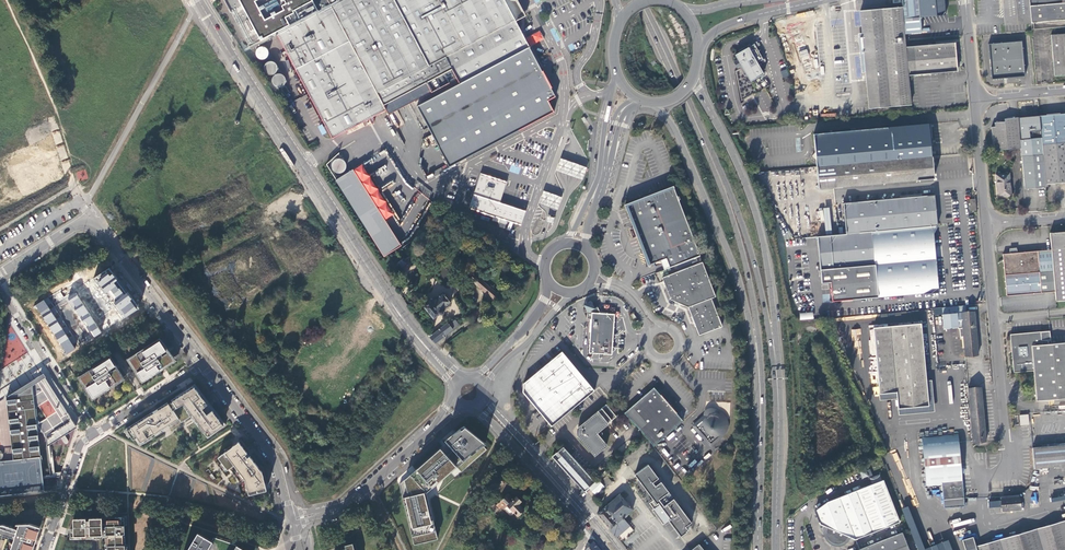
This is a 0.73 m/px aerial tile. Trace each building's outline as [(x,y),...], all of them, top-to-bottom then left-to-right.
[(228,5),(230,9),(232,13),(237,22),(243,35),(244,37),(251,48),(260,43),(261,43),(262,42),(268,40),(278,34),(279,38),(280,39),(281,41),(300,76),(332,138),(386,110),(388,114),(459,77),(462,84),(421,105),(443,146),(448,143),(460,164),(539,123),(528,102),(555,88),(541,61),(533,47),(529,39),(519,20),(525,17),(516,0),(225,0),(228,5)] [(902,8),(905,32),(921,31),(920,17),(945,15),(943,0),(901,0),(902,3),(902,8)] [(1031,22),(1029,0),(1001,0),(1004,25),(1023,23),(1031,22)] [(1031,23),(1037,23),(1037,22),(1064,20),(1064,3),(1063,3),(1062,0),(1029,0),(1031,22),(1031,23)] [(860,14),(863,38),(864,53),(865,58),(866,72),(869,108),(908,105),(908,107),(910,107),(901,7),(860,11),(860,14)] [(1051,35),(1054,76),(1064,75),(1064,34),(1051,35)] [(814,68),(803,36),(794,39),(806,71),(814,68)] [(1022,41),(988,44),(991,79),(1025,76),(1022,41)] [(748,47),(739,53),(735,55),(738,60),(735,62),(736,65),(738,68),(741,66),(742,67),(750,82),(763,74),(757,63),(763,60),(754,44),(748,47)] [(906,47),(908,75),(957,71),(955,50),(954,44),(906,47)] [(781,71),(783,78),(789,75),(786,69),(781,71)] [(1038,107),(1017,109),(1017,117),(1020,146),(1024,188),(1046,187),(1045,184),(1039,116),(1038,107)] [(1039,116),(1045,184),(1064,183),(1064,114),(1050,115),(1039,116)] [(1020,146),(1017,117),(1004,118),(1004,121),(994,122),(995,125),(991,125),(993,149),(1020,146)] [(928,124),(887,128),(890,160),(931,157),(928,124)] [(813,134),(816,167),(890,160),(887,128),(813,134)] [(15,150),(32,206),(62,197),(45,141),(15,150)] [(573,176),(582,179),(587,166),(577,163),(560,157),(555,170),(573,176)] [(890,160),(816,167),(818,189),(890,182),(934,178),(932,157),(931,157),(890,160)] [(402,245),(352,169),(335,180),(384,257),(402,245)] [(469,208),(494,216),(500,218),(521,225),(526,211),(500,203),(507,182),(480,174),(469,208)] [(996,175),(998,197),(1011,196),(1009,174),(996,175)] [(670,269),(701,258),(683,212),(674,188),(661,192),(659,191),(649,194),(648,198),(626,206),(645,256),(647,256),(651,266),(661,262),(666,260),(670,269)] [(551,207),(558,210),(562,197),(555,194),(544,190),(540,203),(551,207)] [(937,226),(934,196),(843,204),(845,234),(937,226)] [(833,301),(938,292),(933,233),(937,226),(845,234),(818,237),(822,283),(831,282),(833,301)] [(1056,302),(1064,301),(1064,232),(1062,232),(1050,233),(1051,250),(1053,271),(1055,292),(1056,302)] [(1051,250),(1038,251),(1040,272),(1053,271),(1051,250)] [(1010,254),(1003,254),(1007,296),(1055,292),(1053,271),(1040,272),(1038,251),(1017,253),(1010,254)] [(406,262),(403,259),(396,264),(399,268),(400,268),(406,264),(406,262)] [(661,262),(665,271),(670,269),(666,260),(661,262)] [(703,264),(663,279),(665,287),(670,299),(678,303),(689,308),(695,322),(700,336),(722,328),(711,300),(716,298),(703,264)] [(109,269),(93,279),(124,318),(140,308),(109,269)] [(493,300),(499,296),(476,276),(471,281),(486,294),(493,300)] [(58,301),(64,297),(59,290),(54,294),(58,301)] [(102,332),(75,293),(67,298),(93,338),(102,332)] [(433,319),(439,314),(440,315),(441,315),(443,314),(443,312),(441,310),(444,308),(445,310),(451,305),(450,302),(443,293),(431,303),(430,302),(424,308),(433,319)] [(66,326),(48,297),(35,305),(67,354),(80,346),(77,342),(72,345),(68,339),(73,336),(70,331),(66,334),(63,329),(66,326)] [(612,355),(615,315),(601,314),(598,308),(595,309),(591,302),(584,306),(588,313),(587,319),(592,320),(589,354),(594,354),(594,356),(597,359),(599,359),(600,354),(612,355)] [(960,337),(963,337),(960,306),(941,308),(943,329),(952,328),(957,328),(957,329),(959,329),(960,337)] [(966,313),(966,306),(960,306),(963,337),(965,356),(978,355),(975,321),(974,312),(966,313)] [(432,335),(429,337),(430,339),(435,344),(453,330),(451,328),(453,327),(451,324),(449,326),(447,323),(432,335)] [(897,409),(928,406),(920,324),(872,328),(878,394),(896,392),(897,409)] [(1051,344),(1050,331),(1040,332),(1040,333),(1010,335),(1013,372),(1033,371),(1036,401),(1052,400),(1052,407),(1064,406),(1064,343),(1051,344)] [(143,380),(173,361),(160,341),(130,360),(143,380)] [(551,426),(593,389),(560,351),(533,375),(523,384),(522,392),(551,426)] [(93,397),(123,378),(110,358),(80,377),(85,385),(90,382),(92,384),(87,387),(93,397)] [(0,461),(0,496),(44,490),(37,427),(48,443),(77,426),(43,374),(6,397),(12,459),(0,461)] [(191,417),(208,439),(226,425),(194,384),(175,396),(176,398),(127,430),(133,440),(137,438),(141,443),(154,434),(155,436),(163,431),(161,429),(178,418),(181,423),(191,417)] [(968,388),(972,442),(985,441),(981,387),(968,388)] [(654,447),(684,421),(654,388),(625,414),(634,424),(647,439),(654,447)] [(606,405),(580,427),(579,436),(595,456),(607,446),(596,433),(616,417),(606,405)] [(717,412),(712,409),(708,410),(705,415),(706,416),(694,426),(711,447),(724,435),(726,433),(727,431),(728,428),(728,426),(728,423),(727,421),(726,419),(724,417),(721,414),(717,413),(717,412)] [(1020,426),(1029,425),(1028,414),(1019,415),(1020,426)] [(449,444),(463,460),(484,444),(464,427),(462,428),(446,441),(449,444)] [(942,486),(944,508),(964,506),(958,435),(922,438),(926,487),(942,486)] [(239,442),(233,446),(242,458),(246,455),(247,458),(249,456),(247,453),(239,442)] [(463,460),(449,444),(445,447),(442,451),(456,466),(463,460)] [(1032,448),(1034,469),(1034,470),(1039,470),(1039,468),(1061,466),(1064,466),(1064,445),(1032,448)] [(233,446),(218,458),(226,468),(233,463),(235,465),(245,478),(249,495),(267,490),(262,473),(250,456),(249,456),(247,458),(246,455),(242,458),(233,446)] [(553,456),(584,491),(589,487),(595,482),(563,447),(553,456)] [(432,488),(456,467),(456,466),(442,451),(430,461),(418,472),(413,477),(410,475),(399,484),(414,545),(438,539),(427,493),(424,490),(430,485),(432,488)] [(669,521),(680,537),(686,532),(687,530),(685,527),(691,523),(647,464),(634,473),(656,503),(658,506),(654,509),(656,512),(658,515),(658,517),(663,518),(666,522),(669,521)] [(608,474),(606,472),(598,479),(600,481),(606,476),(608,474)] [(611,481),(606,476),(600,481),(606,488),(612,483),(611,481)] [(504,482),(498,479),(494,485),(500,489),(504,482)] [(595,482),(589,487),(596,495),(604,487),(597,480),(595,482)] [(815,511),(820,524),(825,526),(824,530),(824,533),(825,537),(827,540),(832,544),(836,545),(839,545),(843,545),(846,543),(848,540),(850,537),(855,540),(900,522),(883,480),(827,503),(815,511)] [(504,510),(507,506),(513,500),(507,495),(498,504),(504,510)] [(597,514),(610,529),(613,527),(615,530),(619,530),(622,527),(624,529),(629,525),(623,517),(632,509),(619,495),(597,514)] [(500,509),(487,496),(478,510),(482,512),(483,513),(488,505),(496,513),(500,509)] [(513,500),(507,506),(518,516),(524,510),(518,504),(521,502),(516,497),(513,500)] [(1001,499),(1002,512),(1020,510),(1019,497),(1001,499)] [(903,508),(918,549),(953,549),(950,540),(924,549),(909,506),(903,508)] [(479,516),(476,514),(465,533),(469,535),(479,516)] [(107,533),(107,536),(108,543),(108,549),(125,549),(125,544),(124,525),(124,517),(122,517),(107,517),(107,524),(102,524),(102,518),(73,518),(74,529),(70,529),(70,536),(102,535),(102,533),(107,533)] [(977,546),(978,549),(1064,549),(1064,520),(977,546)] [(39,531),(36,530),(37,526),(40,528),(40,527),(30,524),(16,524),(15,528),(4,524),(0,525),(0,539),(2,540),(4,534),(15,538),(13,543),(15,544),(13,549),(33,549),(39,531)] [(198,533),(188,549),(203,549),(207,543),(197,538),(200,534),(198,533)] [(902,533),(860,549),(909,549),(902,533)] [(200,534),(197,538),(207,543),(203,549),(210,549),(214,542),(200,534)] [(974,537),(963,541),(966,549),(978,549),(977,546),(974,537)]
